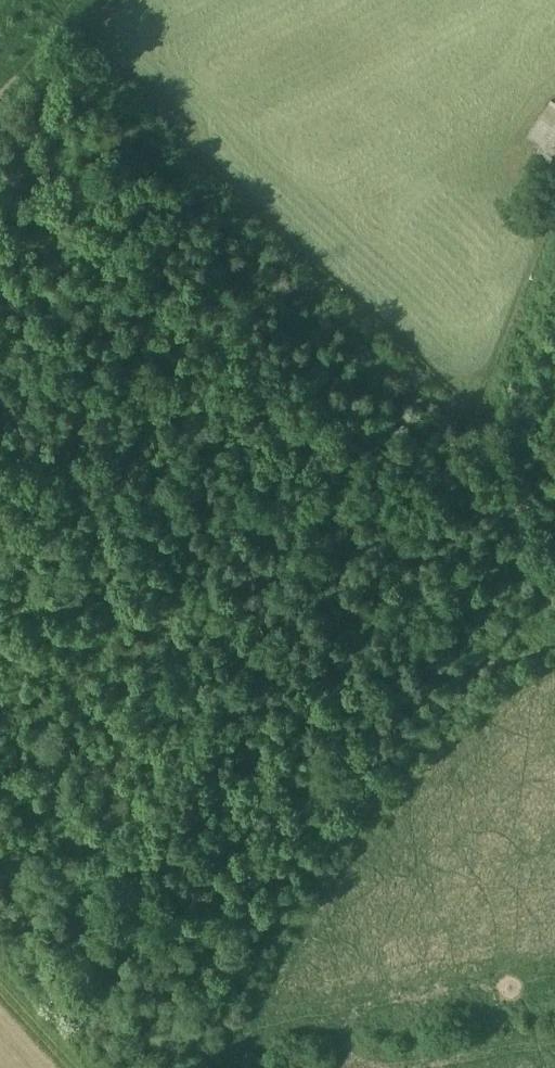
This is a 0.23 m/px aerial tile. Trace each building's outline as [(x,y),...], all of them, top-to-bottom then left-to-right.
[(550,99),(529,134),(554,149),(554,102),(550,99)]
